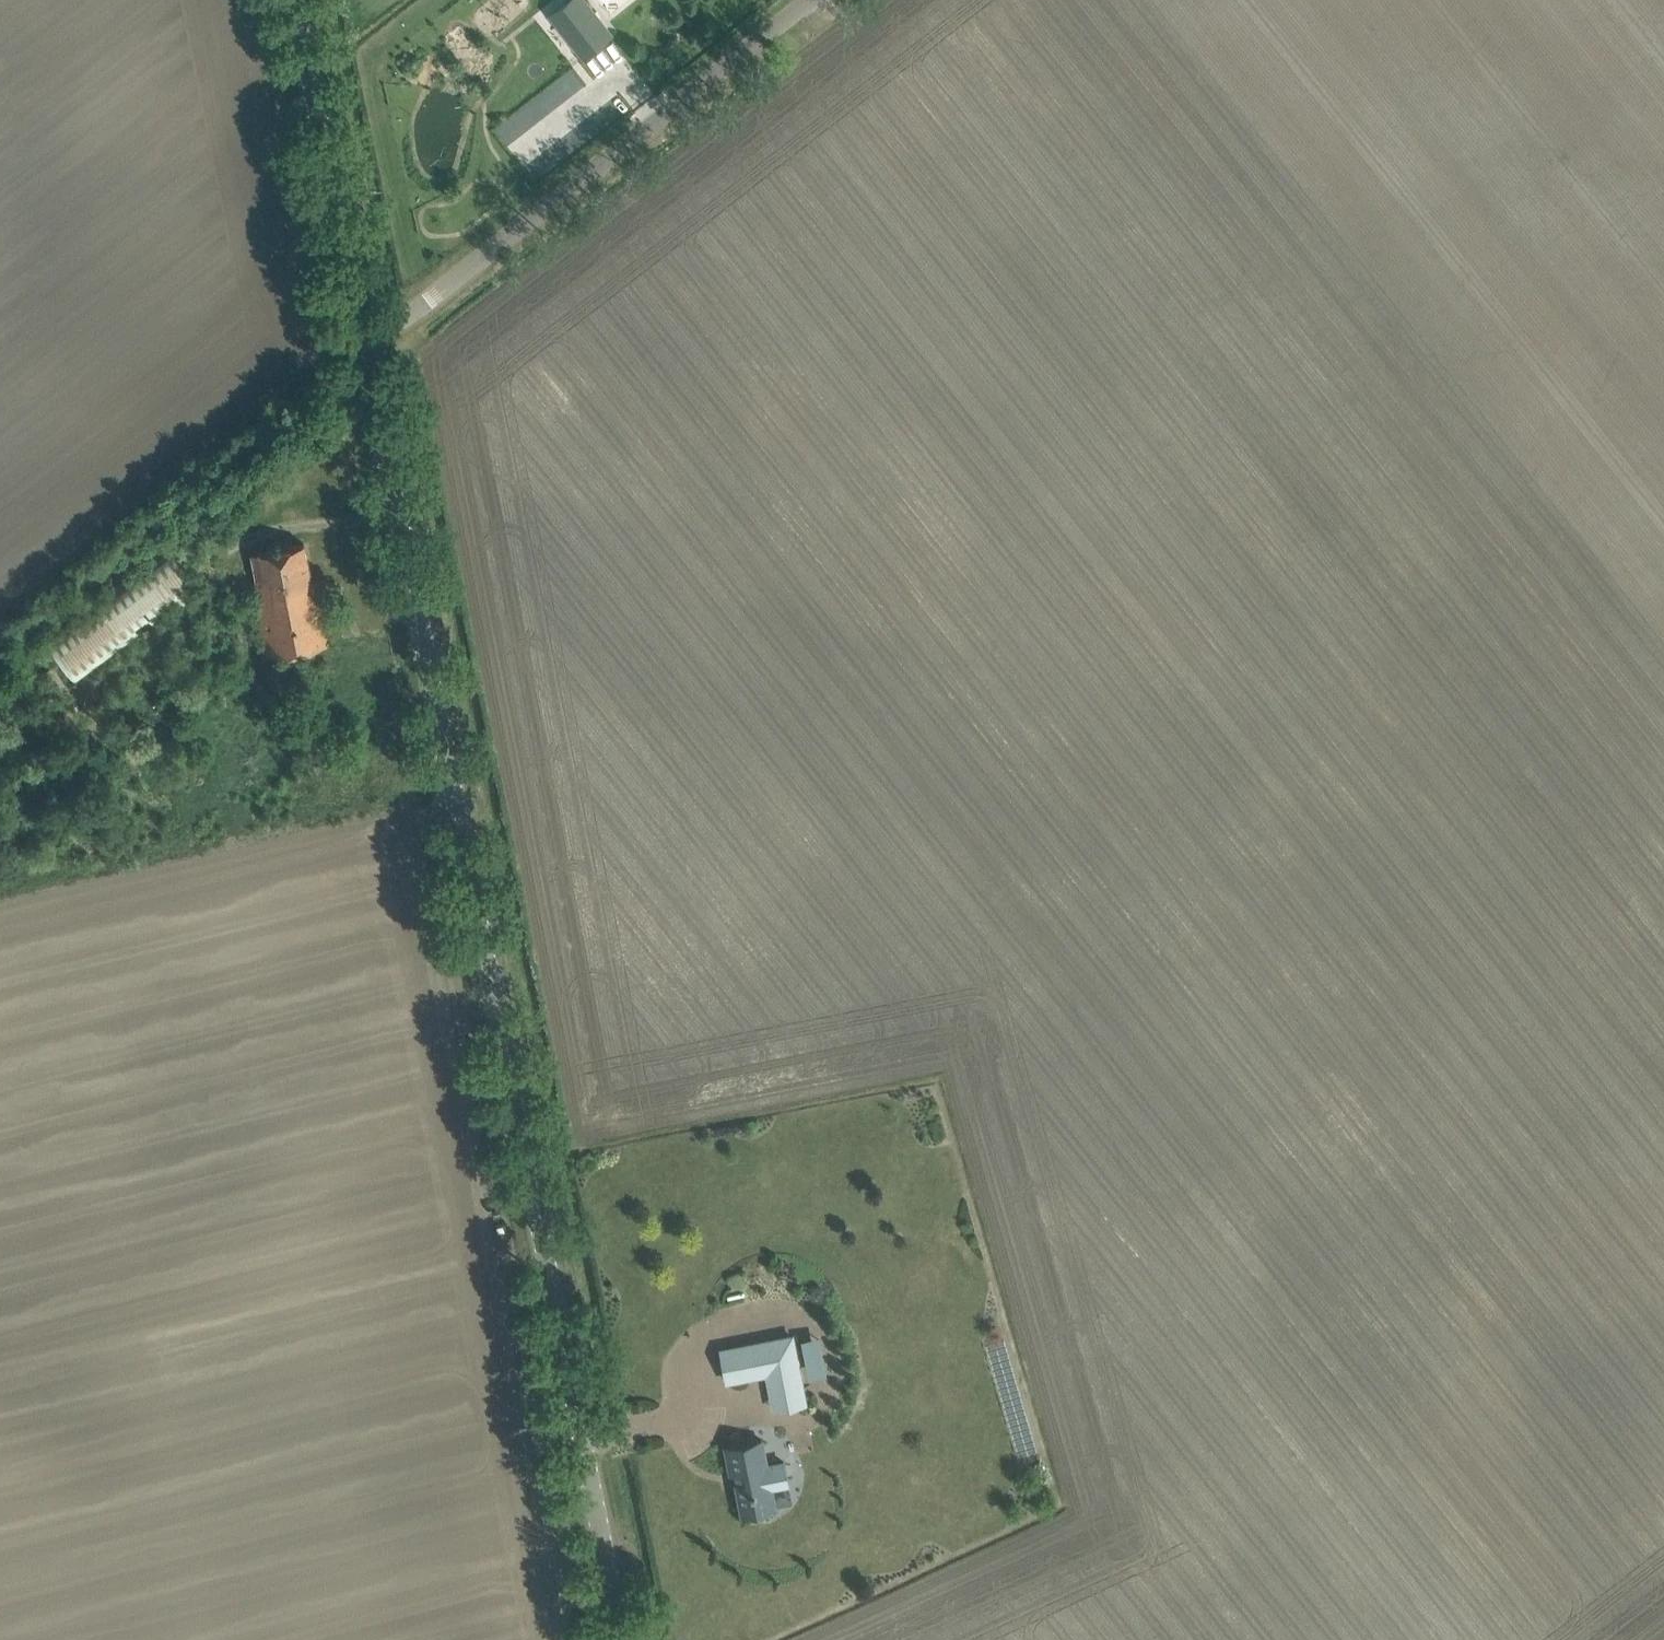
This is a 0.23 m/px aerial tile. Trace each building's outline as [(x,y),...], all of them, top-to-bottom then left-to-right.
[(589,0),(568,0),(554,11),(585,51),(613,31),(589,0)] [(251,551),(252,556),(257,555),(262,581),(253,583),(267,654),(332,642),(320,579),(312,581),(305,541),(251,551)] [(46,640),(75,680),(199,588),(170,549),(46,640)] [(826,1334),(809,1336),(813,1373),(830,1371),(826,1334)] [(721,1349),(727,1379),(774,1370),(781,1407),(806,1402),(792,1335),(721,1349)] [(762,1438),(726,1446),(732,1472),(735,1472),(743,1513),(776,1506),(772,1488),(791,1485),(785,1458),(767,1462),(762,1438)]
